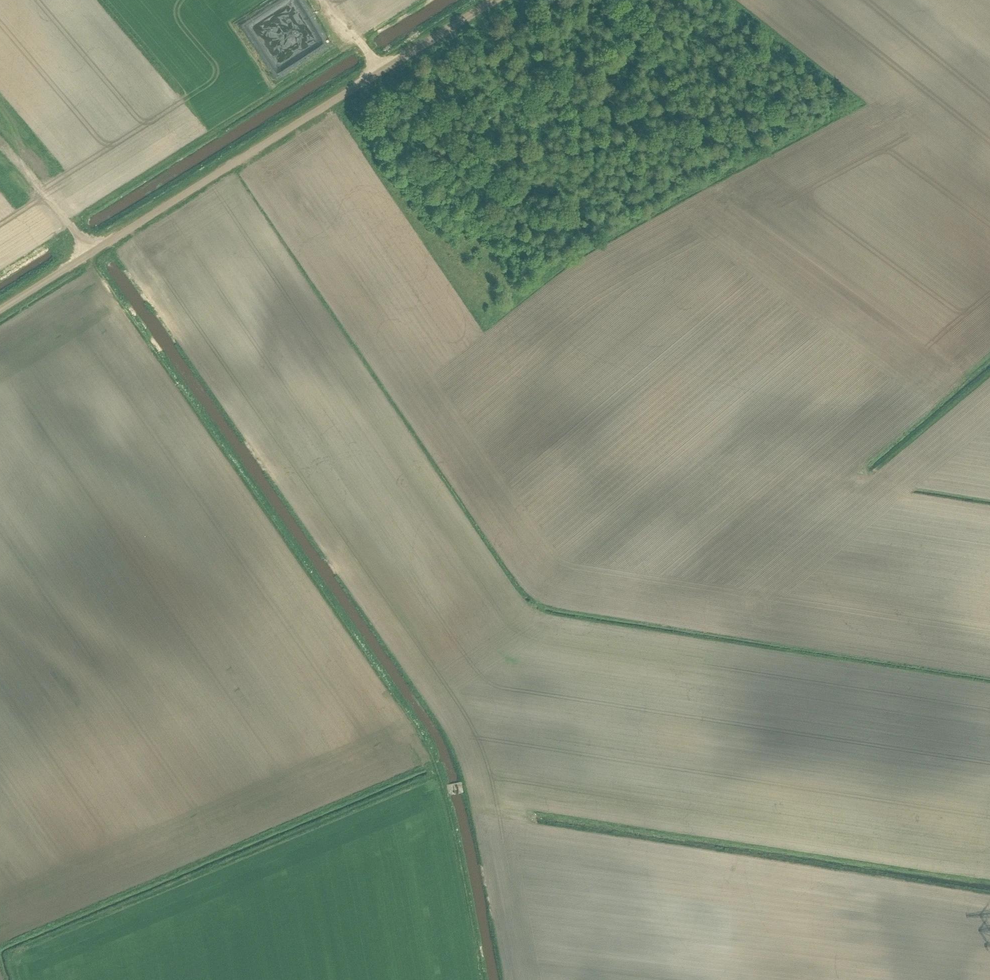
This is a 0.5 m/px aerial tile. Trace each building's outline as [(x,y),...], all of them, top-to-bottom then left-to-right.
[(114,203),(100,212),(105,218),(118,208),(114,203)]
